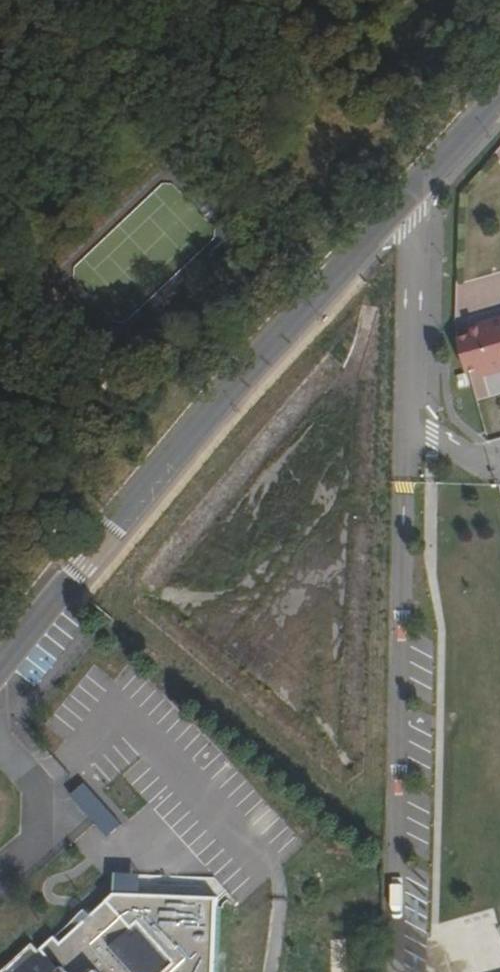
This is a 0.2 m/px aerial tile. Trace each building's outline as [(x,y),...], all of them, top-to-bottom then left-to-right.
[(471,324),(473,331),(460,335),(470,369),(483,365),(485,373),(499,368),(499,316),(471,324)] [(84,783),(71,796),(109,836),(123,822),(84,783)] [(222,897),(117,891),(60,945),(55,939),(18,971),(218,971),(222,897)]
